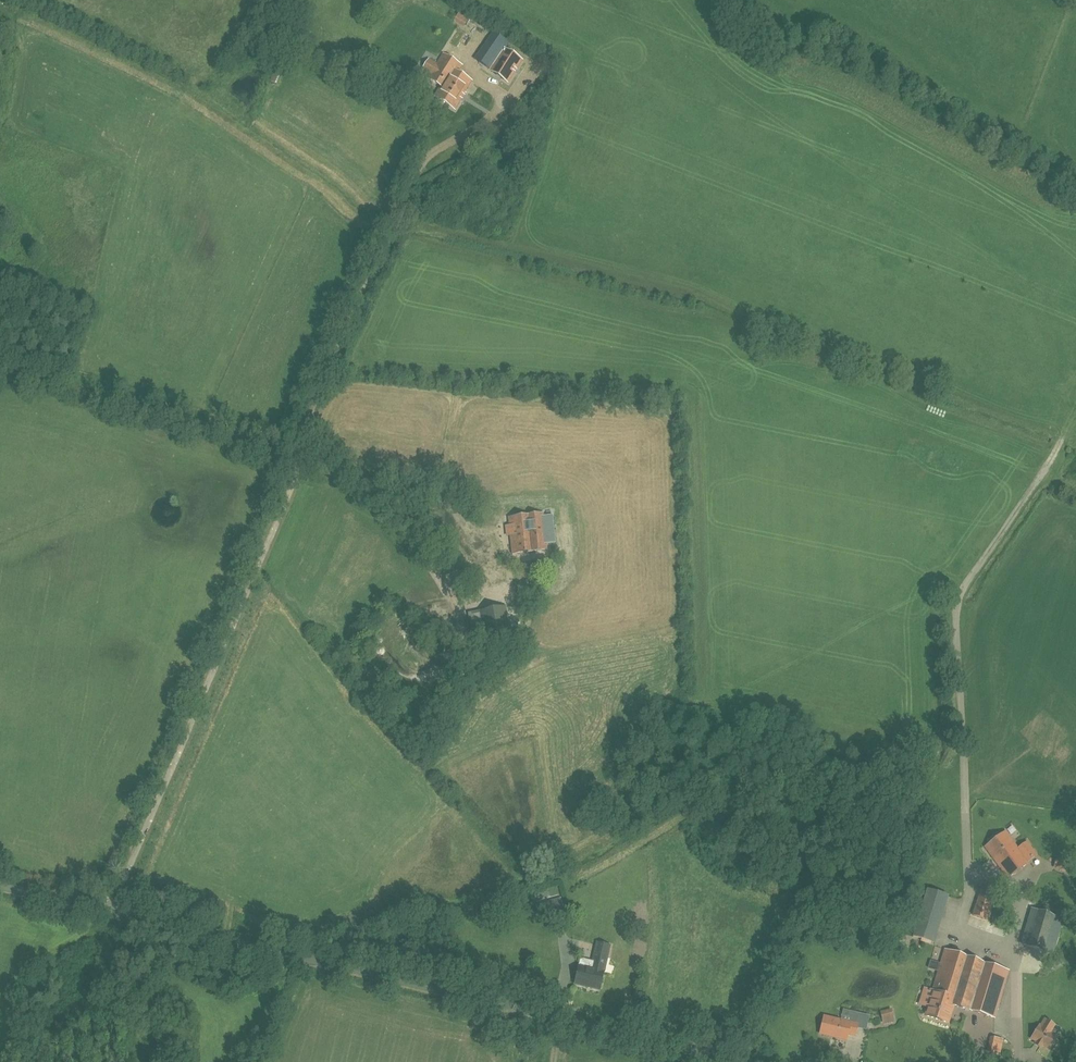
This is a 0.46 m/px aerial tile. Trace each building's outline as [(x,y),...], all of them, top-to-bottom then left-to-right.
[(455,13),(451,21),(460,25),(464,17),(455,13)] [(524,62),(522,61),(521,60),(526,53),(521,50),(521,51),(493,32),(474,60),(508,82),(516,69),(519,71),(524,62)] [(452,69),(435,97),(455,109),(465,93),(464,93),(471,81),(452,69)] [(543,514),(509,518),(512,553),(547,550),(543,514)] [(484,645),(512,640),(520,639),(515,606),(506,607),(506,606),(468,612),(472,637),(483,636),(484,645)] [(1007,878),(1028,863),(1028,862),(1037,855),(1029,845),(1020,851),(1006,831),(985,847),(1007,878)] [(1052,869),(1068,875),(1072,865),(1056,859),(1052,869)] [(986,920),(997,889),(983,884),(973,915),(986,920)] [(934,942),(948,896),(926,889),(913,935),(934,942)] [(548,901),(536,905),(540,919),(552,916),(548,901)] [(1064,919),(1032,908),(1021,945),(1054,956),(1064,919)] [(579,966),(574,983),(599,989),(609,946),(597,943),(591,969),(579,966)] [(930,996),(936,998),(928,1021),(946,1027),(954,1004),(996,1018),(1011,971),(945,949),(930,996)] [(892,1009),(880,1011),(883,1023),(894,1021),(892,1009)] [(855,1036),(858,1022),(841,1019),(841,1020),(824,1016),(820,1034),(846,1040),(848,1034),(855,1036)] [(1058,1039),(1043,1026),(1033,1038),(1048,1050),(1058,1039)] [(998,1055),(1000,1038),(988,1037),(987,1054),(998,1055)]
